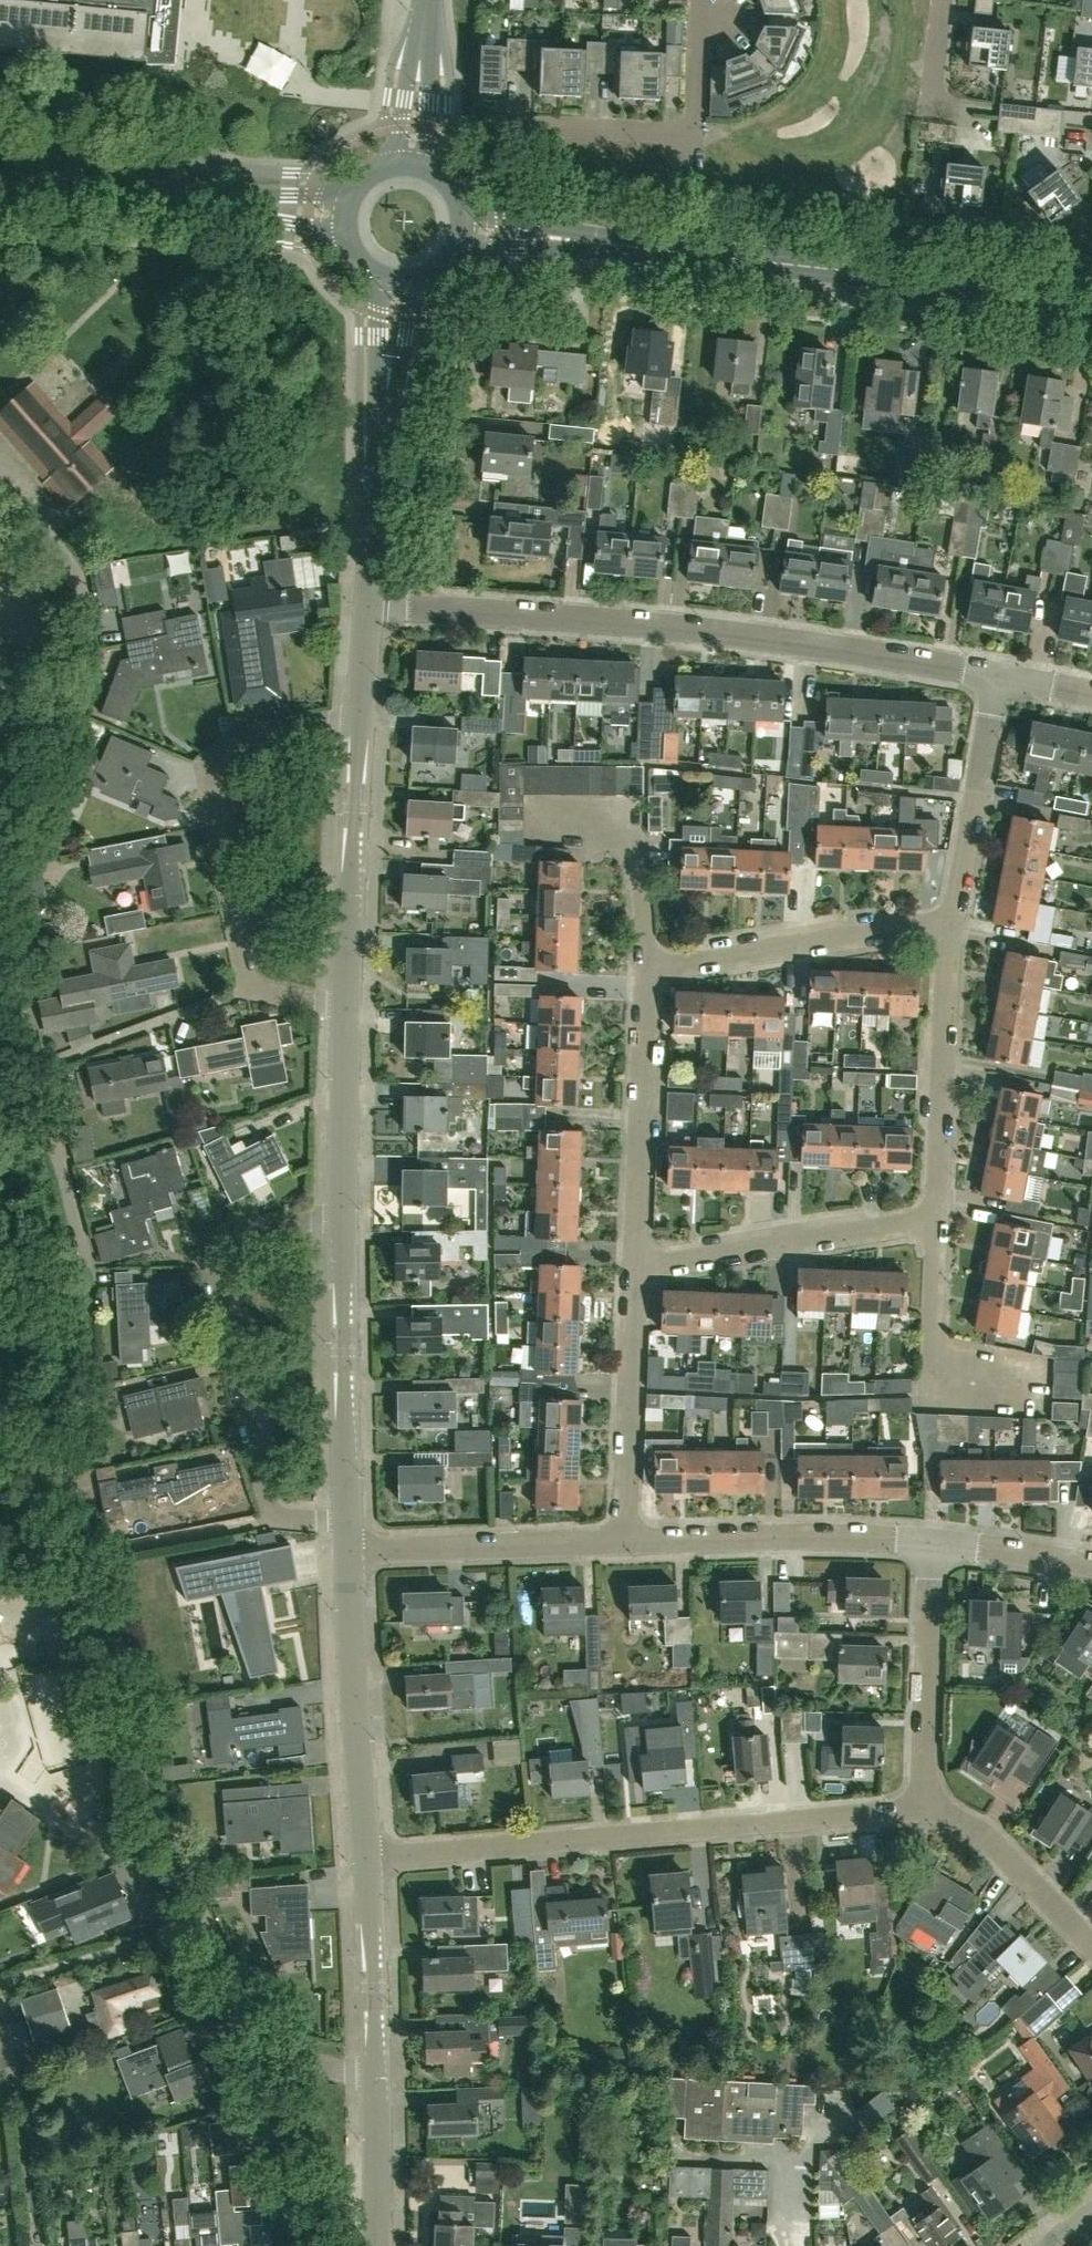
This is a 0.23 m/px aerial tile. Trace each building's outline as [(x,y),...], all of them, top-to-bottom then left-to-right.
[(144,61),(144,59),(147,59),(147,65),(175,65),(181,0),(0,0),(0,47),(144,61)] [(764,14),(768,14),(798,15),(804,13),(799,0),(759,0),(764,14)] [(975,12),(974,12),(974,13),(976,13),(989,14),(990,0),(976,0),(975,12)] [(1081,17),(1091,18),(1091,0),(1083,0),(1081,17)] [(798,15),(768,14),(768,27),(764,27),(755,46),(758,49),(778,70),(784,73),(790,60),(793,61),(800,46),(797,45),(803,31),(797,28),(798,15)] [(1011,32),(973,28),(971,43),(966,42),(966,48),(966,52),(967,57),(969,61),(968,66),(973,66),(977,69),(981,71),(985,72),(990,73),(991,68),(1006,70),(1011,32)] [(507,48),(482,46),(481,46),(480,93),(485,93),(485,96),(495,96),(495,94),(501,94),(501,89),(507,89),(508,70),(521,70),(522,39),(507,39),(507,48)] [(522,39),(521,70),(535,71),(534,91),(540,91),(540,96),(544,96),(544,98),(554,99),(554,96),(560,96),(562,50),(536,49),(537,40),(522,39)] [(562,50),(560,96),(566,97),(566,99),(576,100),(576,97),(580,97),(581,92),(586,93),(587,73),(601,74),(602,43),(587,42),(586,51),(562,50)] [(602,43),(601,74),(614,74),(613,94),(619,94),(619,99),(624,99),(623,102),(633,102),(633,99),(639,100),(641,53),(616,52),(616,43),(602,43)] [(655,100),(660,100),(660,96),(666,96),(667,77),(681,78),(683,46),(666,45),(666,54),(641,53),(639,100),(646,100),(645,102),(655,103),(655,100)] [(1077,47),(1073,85),(1088,87),(1088,92),(1091,92),(1091,49),(1077,47)] [(749,57),(746,54),(726,62),(725,66),(712,65),(711,94),(725,95),(727,101),(741,96),(742,99),(758,93),(757,90),(771,85),(768,79),(778,70),(758,49),(749,57)] [(1031,121),(1032,107),(1000,104),(999,117),(1031,121)] [(1031,121),(1062,125),(1064,111),(1032,107),(1031,121)] [(998,131),(1029,135),(1031,121),(999,117),(998,131)] [(1031,121),(1029,135),(1061,139),(1062,125),(1031,121)] [(943,197),(943,202),(948,203),(951,206),(956,208),(960,209),(965,209),(965,205),(981,207),(985,168),(947,164),(945,179),(941,179),(940,184),(940,188),(941,193),(943,197)] [(1047,219),(1050,223),(1054,220),(1059,220),(1063,218),(1067,216),(1071,213),(1068,210),(1081,200),(1058,169),(1027,192),(1036,205),(1033,208),(1036,212),(1039,215),(1043,217),(1047,219)] [(634,349),(630,348),(627,372),(655,375),(650,423),(676,426),(679,397),(665,396),(671,342),(664,341),(665,334),(636,331),(634,349)] [(749,396),(755,343),(720,339),(716,380),(733,382),(731,394),(749,396)] [(815,422),(827,423),(825,442),(818,441),(816,454),(838,455),(843,415),(829,414),(833,375),(827,374),(829,352),(823,351),(822,346),(809,347),(808,349),(801,348),(798,371),(794,371),(796,384),(797,384),(795,406),(816,408),(815,422)] [(532,386),(534,365),(558,367),(557,381),(582,384),(585,355),(509,347),(508,354),(493,353),(491,382),(510,384),(508,400),(508,401),(530,404),(532,386)] [(911,416),(916,372),(898,370),(899,364),(878,361),(874,389),(869,389),(867,410),(911,416)] [(978,465),(999,467),(1006,419),(992,416),(998,373),(965,369),(959,412),(978,414),(977,428),(989,429),(988,434),(983,433),(978,465)] [(1081,447),(1053,443),(1056,427),(1066,429),(1072,399),(1061,397),(1063,383),(1030,378),(1022,421),(1044,425),(1040,447),(1051,449),(1047,471),(1076,475),(1081,447)] [(69,509),(114,467),(91,442),(89,444),(87,441),(121,409),(107,394),(74,423),(36,384),(0,417),(0,427),(48,481),(46,483),(69,509)] [(759,434),(761,407),(747,406),(745,433),(759,434)] [(550,425),(549,439),(594,443),(595,429),(550,425)] [(508,481),(509,473),(528,475),(532,437),(486,432),(481,480),(482,480),(482,478),(508,481)] [(915,487),(920,450),(903,448),(898,485),(915,487)] [(590,477),(587,510),(601,511),(603,478),(590,477)] [(667,516),(680,518),(683,485),(670,484),(667,516)] [(683,485),(680,518),(694,519),(698,486),(683,485)] [(761,527),(775,529),(779,495),(766,494),(761,527)] [(792,497),(779,495),(775,529),(789,531),(792,497)] [(962,558),(971,503),(956,501),(947,555),(962,558)] [(962,558),(975,560),(981,528),(986,528),(990,507),(971,503),(962,558)] [(531,505),(529,521),(490,517),(487,549),(547,555),(550,524),(568,526),(565,557),(581,559),(586,511),(531,505)] [(855,540),(869,542),(874,509),(860,507),(855,540)] [(874,509),(869,542),(882,544),(887,511),(874,509)] [(595,571),(627,574),(631,536),(630,536),(630,538),(613,536),(615,516),(601,515),(600,515),(595,571)] [(688,580),(720,583),(727,519),(695,515),(688,580)] [(753,587),(757,549),(758,540),(726,536),(728,519),(727,519),(720,583),(753,587)] [(293,535),(280,537),(282,550),(295,549),(293,535)] [(631,536),(627,574),(660,577),(664,539),(631,536)] [(1041,571),(1054,574),(1060,542),(1047,539),(1041,571)] [(780,590),(813,595),(819,558),(800,555),(802,542),(788,540),(780,590)] [(1073,544),(1060,542),(1054,574),(1068,576),(1073,544)] [(819,558),(813,595),(845,600),(852,551),(821,547),(819,558)] [(213,602),(208,570),(207,569),(204,548),(199,548),(202,569),(208,603),(213,602)] [(873,605),(905,610),(914,557),(882,552),(879,567),(873,605)] [(242,636),(228,638),(237,702),(279,696),(270,635),(270,632),(264,633),(262,620),(268,619),(303,614),(300,590),(296,590),(294,574),(292,557),(263,561),(266,578),(267,587),(253,589),(254,596),(235,599),(237,612),(239,623),(240,623),(242,636)] [(913,564),(914,557),(905,610),(938,615),(944,578),(931,576),(932,567),(913,564)] [(966,620),(996,625),(1003,587),(986,584),(989,566),(975,563),(971,586),(966,620)] [(1025,573),(1022,590),(1003,587),(996,625),(1025,630),(1032,592),(1036,593),(1039,575),(1025,573)] [(1074,582),(1065,580),(1061,599),(1067,600),(1059,637),(1088,643),(1091,623),(1091,604),(1081,602),(1086,577),(1081,576),(1074,582)] [(100,609),(118,605),(115,587),(97,590),(100,609)] [(195,649),(205,647),(198,614),(169,620),(166,609),(123,618),(131,658),(124,660),(103,715),(123,723),(139,678),(199,666),(195,649)] [(499,696),(501,661),(485,660),(485,658),(461,657),(461,656),(418,654),(416,688),(459,690),(460,673),(483,674),(482,695),(499,696)] [(512,694),(504,694),(503,732),(525,734),(527,698),(550,699),(552,660),(525,659),(524,675),(513,674),(512,694)] [(552,660),(550,699),(577,700),(579,662),(552,660)] [(603,702),(605,702),(604,717),(614,718),(614,726),(630,727),(631,703),(638,703),(640,668),(632,668),(633,660),(615,660),(615,663),(605,663),(603,702)] [(579,662),(577,700),(603,702),(605,663),(579,662)] [(676,715),(701,717),(703,679),(677,677),(676,681),(667,681),(665,712),(658,712),(656,734),(651,733),(650,760),(664,761),(666,734),(675,735),(676,715)] [(701,717),(728,718),(730,680),(703,679),(701,717)] [(730,680),(728,718),(755,720),(757,682),(730,680)] [(784,683),(757,682),(755,720),(782,721),(784,683)] [(852,740),(853,740),(854,701),(828,700),(826,738),(839,739),(839,755),(851,756),(852,740)] [(879,741),(881,703),(854,701),(853,740),(879,741)] [(908,704),(881,703),(879,741),(906,742),(908,704)] [(952,720),(934,719),(935,705),(908,704),(906,742),(905,754),(918,755),(918,743),(933,744),(951,746),(952,720)] [(491,718),(462,717),(462,731),(490,733),(491,718)] [(1049,785),(1052,766),(1060,729),(1033,723),(1025,761),(1024,770),(1038,773),(1034,791),(1019,788),(1017,801),(1043,807),(1049,785)] [(786,777),(800,779),(803,751),(805,728),(791,727),(789,753),(786,777)] [(456,764),(458,730),(414,728),(412,761),(456,764)] [(1052,766),(1078,771),(1086,734),(1060,729),(1052,766)] [(636,759),(650,760),(651,733),(638,733),(636,759)] [(1091,774),(1091,735),(1086,734),(1078,771),(1091,774)] [(167,820),(183,818),(180,800),(163,793),(170,775),(145,765),(150,750),(113,735),(99,771),(107,774),(104,783),(106,784),(103,791),(129,801),(131,795),(157,806),(154,815),(167,820)] [(529,764),(547,764),(547,746),(529,747),(529,764)] [(558,762),(574,762),(574,750),(558,749),(558,762)] [(596,750),(574,750),(574,762),(596,762),(596,750)] [(816,753),(803,751),(800,779),(813,780),(816,753)] [(709,765),(724,766),(726,754),(710,753),(709,765)] [(726,754),(724,766),(741,768),(743,755),(726,754)] [(500,794),(499,807),(524,807),(524,795),(524,766),(500,765),(499,792),(499,794),(500,794)] [(524,795),(538,795),(538,766),(524,766),(524,795)] [(538,795),(551,795),(551,766),(538,766),(538,795)] [(551,795),(564,795),(565,766),(551,766),(551,795)] [(564,795),(577,795),(578,766),(565,766),(564,795)] [(577,795),(590,795),(590,766),(578,766),(577,795)] [(590,795),(604,796),(604,766),(590,766),(590,795)] [(604,796),(617,796),(617,766),(604,766),(604,796)] [(617,796),(630,796),(630,767),(617,766),(617,796)] [(630,796),(643,796),(643,767),(630,767),(630,796)] [(875,783),(877,771),(861,769),(861,782),(875,783)] [(894,773),(877,771),(875,783),(892,785),(894,773)] [(715,775),(713,787),(741,790),(741,789),(742,778),(715,774),(715,775)] [(958,793),(960,779),(934,776),(932,790),(958,793)] [(655,777),(656,792),(683,791),(682,777),(655,777)] [(744,778),(742,778),(741,789),(757,791),(758,779),(744,778)] [(790,829),(805,830),(806,814),(807,785),(789,783),(786,829),(790,829)] [(820,786),(807,785),(806,814),(819,814),(820,786)] [(499,808),(499,807),(500,794),(499,794),(499,792),(453,791),(452,804),(409,801),(407,835),(451,838),(452,820),(465,821),(465,806),(489,807),(499,808)] [(873,805),(875,793),(858,791),(857,803),(873,805)] [(891,795),(875,793),(873,805),(889,807),(891,795)] [(901,796),(899,831),(897,869),(924,870),(925,849),(938,849),(939,822),(913,820),(914,797),(901,796)] [(662,797),(655,797),(649,797),(649,832),(662,832),(662,797)] [(1072,800),(1071,800),(1057,797),(1055,809),(1070,811),(1072,800)] [(1088,803),(1072,800),(1070,811),(1086,814),(1088,803)] [(524,819),(524,807),(499,807),(499,808),(499,819),(524,819)] [(817,865),(844,866),(847,816),(846,816),(846,810),(834,809),(833,828),(819,827),(817,865)] [(1085,820),(1060,815),(1058,827),(1083,832),(1085,820)] [(847,816),(844,866),(871,868),(872,830),(862,829),(859,817),(847,816)] [(1014,818),(1009,845),(1046,852),(1052,825),(1014,818)] [(499,819),(498,831),(524,831),(524,819),(499,819)] [(708,889),(710,827),(683,825),(682,841),(670,841),(669,873),(681,873),(681,887),(708,889)] [(735,890),(737,851),(738,836),(722,836),(722,827),(710,827),(708,889),(709,889),(735,890)] [(899,831),(872,830),(871,868),(897,869),(899,831)] [(513,844),(524,845),(524,831),(498,831),(498,843),(513,844)] [(172,862),(189,859),(186,844),(169,847),(141,852),(139,840),(89,850),(92,865),(96,885),(146,876),(152,909),(184,903),(178,871),(174,872),(172,862)] [(735,890),(761,891),(764,840),(752,840),(751,852),(737,851),(735,890)] [(789,854),(776,853),(776,841),(764,840),(761,891),(788,892),(789,864),(790,854),(789,854)] [(543,847),(524,845),(513,844),(513,861),(542,862),(541,889),(578,890),(579,863),(542,862),(543,847)] [(1009,845),(1004,871),(1041,878),(1046,852),(1009,845)] [(454,850),(453,864),(492,867),(493,852),(454,850)] [(453,865),(422,863),(421,876),(405,875),(403,909),(447,912),(448,896),(480,897),(480,895),(490,896),(492,867),(453,864),(453,865)] [(1004,871),(999,897),(1037,904),(1041,878),(1004,871)] [(578,890),(541,889),(539,915),(577,917),(578,890)] [(1037,904),(999,897),(994,923),(1032,930),(1037,904)] [(497,898),(497,914),(510,914),(510,898),(497,898)] [(110,918),(113,934),(145,928),(142,912),(110,918)] [(510,914),(497,914),(497,931),(509,931),(510,914)] [(522,941),(522,942),(576,944),(577,917),(539,915),(538,942),(522,941)] [(1074,937),(1032,930),(1029,941),(1072,948),(1074,937)] [(575,971),(576,944),(522,942),(522,953),(537,953),(537,968),(522,967),(522,966),(495,965),(494,979),(536,980),(537,969),(575,971)] [(97,976),(60,983),(69,1029),(97,1023),(94,1008),(125,1001),(125,1002),(127,1002),(125,993),(147,988),(148,991),(178,985),(173,960),(131,968),(129,958),(132,958),(129,944),(92,952),(97,976)] [(450,983),(451,950),(408,949),(407,982),(450,983)] [(1085,969),(1088,957),(1063,952),(1060,964),(1085,969)] [(1009,953),(1003,980),(1041,987),(1058,990),(1061,976),(1052,975),(1055,962),(1009,953)] [(836,1011),(838,973),(811,971),(809,1010),(836,1011)] [(864,974),(838,973),(836,1011),(862,1012),(864,974)] [(864,974),(862,1012),(878,1013),(877,1033),(887,1034),(891,975),(864,974)] [(918,977),(891,975),(887,1034),(889,1034),(890,1014),(917,1015),(918,977)] [(1036,1014),(1041,987),(1003,980),(998,1007),(1036,1014)] [(538,997),(538,985),(495,984),(495,996),(538,997)] [(769,994),(769,998),(757,998),(755,1035),(754,1054),(781,1055),(784,999),(782,999),(782,995),(779,991),(772,991),(769,994)] [(675,1031),(702,1033),(703,995),(677,994),(675,1031)] [(703,995),(702,1033),(728,1034),(730,996),(703,995)] [(541,996),(541,1023),(578,1024),(579,997),(541,996)] [(757,998),(730,996),(728,1034),(755,1035),(757,998)] [(998,1007),(993,1032),(1031,1039),(1036,1014),(998,1007)] [(435,1084),(453,1084),(486,1085),(486,1075),(487,1055),(454,1055),(454,1057),(449,1057),(450,1011),(423,1010),(423,1023),(407,1022),(406,1056),(435,1057),(435,1084)] [(196,1049),(200,1071),(249,1062),(251,1070),(252,1074),(283,1068),(282,1064),(283,1064),(280,1046),(292,1044),(288,1025),(276,1028),(275,1022),(244,1028),(246,1039),(196,1049)] [(578,1024),(541,1023),(540,1049),(577,1051),(578,1050),(581,1050),(584,1047),(585,1039),(582,1036),(578,1036),(578,1024)] [(1031,1039),(993,1032),(988,1058),(1026,1065),(1031,1039)] [(495,1049),(507,1049),(507,1034),(495,1033),(495,1049)] [(795,1041),(794,1068),(811,1069),(811,1068),(807,1067),(809,1042),(795,1041)] [(487,1055),(486,1075),(506,1076),(506,1066),(507,1066),(507,1049),(495,1049),(495,1056),(487,1055)] [(540,1049),(539,1077),(577,1078),(577,1051),(540,1049)] [(860,1067),(861,1055),(844,1055),(844,1066),(860,1067)] [(877,1056),(861,1055),(860,1067),(877,1068),(877,1056)] [(164,1056),(89,1070),(95,1102),(101,1101),(104,1116),(127,1112),(124,1096),(166,1088),(170,1088),(169,1086),(164,1056)] [(779,1068),(778,1095),(793,1095),(794,1080),(794,1068),(779,1068)] [(794,1068),(794,1080),(811,1080),(811,1069),(794,1068)] [(1053,1086),(1080,1091),(1080,1090),(1091,1092),(1091,1075),(1057,1069),(1053,1086)] [(859,1085),(860,1073),(844,1072),(844,1084),(859,1085)] [(699,1089),(700,1074),(668,1073),(668,1087),(699,1089)] [(877,1073),(860,1073),(859,1085),(877,1086),(877,1073)] [(889,1088),(916,1089),(917,1075),(890,1074),(889,1088)] [(538,1104),(547,1104),(576,1105),(577,1078),(539,1077),(523,1076),(522,1088),(538,1088),(538,1089),(538,1104)] [(725,1090),(726,1077),(710,1077),(710,1089),(725,1090)] [(744,1078),(726,1077),(725,1090),(743,1090),(744,1078)] [(486,1098),(486,1085),(453,1084),(453,1098),(405,1097),(405,1130),(447,1131),(448,1122),(454,1122),(455,1115),(462,1115),(462,1098),(486,1098)] [(1080,1091),(1053,1086),(1050,1099),(1077,1105),(1078,1103),(1091,1105),(1091,1092),(1080,1090),(1080,1091)] [(997,1116),(1045,1124),(1045,1123),(1035,1121),(1040,1095),(1002,1088),(997,1116)] [(694,1093),(668,1092),(666,1121),(693,1122),(694,1093)] [(726,1107),(726,1095),(710,1094),(709,1106),(726,1107)] [(743,1096),(726,1095),(726,1107),(743,1108),(743,1096)] [(777,1137),(791,1137),(792,1115),(793,1095),(778,1095),(777,1122),(777,1137)] [(522,1116),(523,1104),(495,1104),(495,1117),(522,1116)] [(857,1128),(846,1127),(847,1110),(834,1109),(833,1127),(830,1127),(829,1165),(841,1165),(841,1169),(844,1172),(851,1172),(855,1169),(855,1166),(857,1128)] [(879,1114),(879,1118),(860,1118),(860,1128),(857,1128),(855,1166),(882,1167),(884,1114),(879,1114)] [(895,1115),(884,1114),(882,1167),(909,1168),(911,1130),(895,1129),(895,1115)] [(805,1116),(792,1115),(791,1137),(791,1146),(803,1146),(802,1164),(829,1165),(830,1127),(805,1125),(805,1116)] [(522,1116),(495,1117),(495,1130),(522,1130),(522,1116)] [(997,1116),(992,1142),(1031,1149),(1044,1152),(1044,1151),(1040,1150),(1042,1136),(1045,1124),(997,1116)] [(95,1158),(88,1124),(69,1128),(75,1161),(95,1158)] [(273,1135),(247,1148),(242,1141),(231,1147),(225,1136),(221,1139),(216,1128),(200,1132),(189,1136),(194,1147),(205,1142),(206,1146),(205,1147),(233,1203),(250,1194),(250,1193),(241,1175),(259,1165),(265,1177),(289,1166),(273,1135)] [(542,1131),(542,1132),(542,1144),(542,1147),(527,1146),(527,1158),(541,1158),(579,1160),(580,1132),(546,1131),(542,1131)] [(669,1186),(696,1187),(698,1136),(686,1136),(685,1148),(671,1148),(669,1186)] [(698,1136),(696,1187),(722,1188),(723,1150),(724,1137),(698,1136)] [(752,1151),(750,1150),(748,1189),(776,1190),(777,1151),(763,1151),(764,1139),(752,1139),(752,1151)] [(992,1142),(987,1168),(1024,1175),(1024,1174),(1039,1177),(1044,1152),(1031,1149),(992,1142)] [(111,1212),(114,1223),(116,1229),(103,1233),(107,1247),(120,1243),(123,1256),(153,1247),(150,1235),(144,1215),(153,1212),(173,1206),(169,1194),(168,1192),(186,1187),(174,1147),(156,1151),(157,1155),(121,1165),(130,1194),(133,1205),(111,1212)] [(723,1150),(722,1188),(748,1189),(750,1150),(723,1150)] [(540,1184),(578,1186),(579,1160),(541,1158),(540,1184)] [(487,1195),(487,1183),(487,1159),(449,1159),(448,1171),(421,1171),(404,1170),(404,1194),(404,1204),(446,1204),(446,1189),(476,1189),(476,1196),(487,1195)] [(1091,1176),(1091,1160),(1086,1159),(1084,1175),(1091,1176)] [(495,1183),(506,1184),(507,1168),(495,1168),(495,1183)] [(987,1168),(982,1194),(1012,1200),(1010,1211),(1037,1216),(1040,1202),(1020,1198),(1024,1175),(987,1168)] [(506,1200),(506,1184),(495,1183),(495,1199),(506,1200)] [(540,1184),(540,1211),(577,1212),(578,1186),(540,1184)] [(200,1222),(213,1217),(204,1187),(190,1191),(200,1222)] [(1079,1208),(1077,1224),(1077,1225),(1089,1226),(1091,1209),(1079,1208)] [(522,1237),(521,1250),(545,1250),(547,1251),(548,1238),(577,1239),(577,1212),(540,1211),(527,1211),(526,1237),(522,1237)] [(1007,1226),(1000,1224),(996,1224),(991,1250),(1030,1257),(1046,1260),(1053,1223),(1009,1215),(1007,1226)] [(396,1245),(397,1279),(413,1278),(413,1280),(419,1280),(419,1295),(430,1294),(430,1278),(440,1278),(440,1262),(440,1260),(458,1260),(458,1244),(472,1244),(472,1258),(488,1258),(488,1230),(477,1231),(440,1231),(440,1244),(413,1245),(396,1245)] [(986,1275),(986,1276),(1024,1283),(1026,1270),(1041,1273),(1044,1261),(1046,1261),(1046,1260),(1030,1257),(991,1250),(989,1261),(985,1260),(982,1263),(980,1271),(982,1275),(986,1275)] [(521,1254),(494,1254),(495,1268),(521,1267),(521,1254)] [(534,1280),(533,1292),(579,1294),(581,1267),(546,1265),(542,1265),(542,1267),(542,1280),(534,1280)] [(825,1309),(826,1271),(800,1270),(798,1308),(799,1308),(798,1318),(824,1319),(825,1309)] [(851,1310),(853,1273),(826,1271),(825,1309),(851,1310)] [(118,1288),(113,1288),(113,1301),(119,1301),(122,1361),(141,1360),(140,1345),(151,1345),(149,1321),(166,1318),(169,1332),(187,1329),(178,1282),(147,1288),(147,1285),(134,1285),(132,1285),(131,1272),(118,1273),(118,1286),(118,1288)] [(853,1273),(851,1310),(877,1312),(877,1331),(880,1274),(879,1274),(853,1273)] [(888,1331),(889,1312),(905,1313),(907,1275),(880,1274),(877,1331),(888,1331)] [(986,1276),(981,1302),(1019,1309),(1024,1283),(986,1276)] [(1073,1278),(1072,1293),(1084,1294),(1085,1280),(1073,1278)] [(689,1341),(691,1292),(664,1291),(662,1330),(677,1331),(676,1352),(689,1353),(689,1341)] [(541,1293),(540,1319),(578,1320),(579,1294),(533,1292),(533,1293),(541,1293)] [(701,1332),(716,1333),(718,1294),(691,1292),(689,1341),(689,1353),(700,1354),(701,1332)] [(1084,1294),(1072,1293),(1071,1309),(1083,1309),(1084,1294)] [(745,1295),(718,1294),(716,1333),(734,1334),(743,1334),(745,1295)] [(745,1295),(743,1334),(769,1335),(768,1343),(782,1343),(785,1298),(771,1298),(771,1296),(745,1295)] [(495,1302),(496,1317),(509,1317),(508,1302),(495,1302)] [(981,1302),(976,1329),(1014,1337),(1014,1336),(1023,1338),(1027,1336),(1031,1316),(1028,1312),(1028,1311),(1019,1310),(1019,1309),(981,1302)] [(398,1352),(441,1351),(441,1332),(469,1331),(469,1339),(489,1338),(489,1304),(445,1305),(446,1319),(441,1319),(441,1317),(397,1318),(398,1352)] [(509,1317),(496,1317),(497,1335),(509,1334),(509,1317)] [(578,1320),(540,1319),(539,1345),(577,1347),(577,1336),(581,1336),(585,1333),(585,1324),(582,1321),(578,1321),(578,1320)] [(521,1372),(520,1385),(524,1384),(524,1385),(556,1386),(556,1373),(576,1374),(577,1347),(539,1345),(537,1371),(521,1370),(521,1372)] [(1056,1345),(1055,1358),(1084,1360),(1085,1347),(1056,1345)] [(1055,1358),(1055,1359),(1054,1371),(1084,1373),(1084,1360),(1055,1358)] [(106,1380),(118,1377),(116,1364),(103,1367),(106,1380)] [(491,1377),(490,1383),(499,1384),(499,1371),(496,1371),(491,1371),(491,1377)] [(780,1382),(780,1395),(810,1397),(811,1372),(782,1371),(782,1382),(780,1382)] [(1054,1371),(1054,1385),(1083,1386),(1084,1373),(1054,1371)] [(714,1392),(740,1393),(740,1392),(741,1373),(732,1373),(730,1380),(714,1379),(714,1392)] [(741,1373),(740,1392),(753,1393),(754,1374),(741,1373)] [(660,1375),(659,1389),(686,1390),(687,1378),(687,1375),(660,1375)] [(483,1377),(446,1378),(446,1391),(399,1392),(399,1426),(456,1425),(455,1393),(484,1392),(483,1377)] [(702,1391),(714,1392),(714,1379),(687,1378),(686,1390),(702,1391)] [(197,1397),(205,1395),(201,1379),(126,1398),(135,1436),(167,1428),(168,1432),(204,1423),(197,1397)] [(882,1379),(883,1393),(911,1392),(911,1379),(882,1379)] [(763,1394),(780,1395),(780,1382),(764,1381),(763,1394)] [(833,1382),(833,1394),(849,1393),(849,1381),(833,1382)] [(865,1381),(849,1381),(849,1393),(866,1393),(865,1381)] [(555,1400),(556,1386),(524,1385),(524,1384),(520,1385),(519,1402),(524,1402),(523,1425),(531,1425),(579,1427),(580,1401),(555,1400)] [(1054,1385),(1053,1398),(1083,1399),(1083,1386),(1054,1385)] [(685,1409),(685,1396),(647,1393),(647,1406),(685,1409)] [(694,1408),(711,1409),(711,1397),(694,1396),(694,1408)] [(727,1410),(727,1398),(711,1397),(711,1409),(727,1410)] [(912,1397),(879,1398),(880,1413),(912,1412),(912,1397)] [(852,1399),(852,1411),(868,1410),(869,1398),(852,1399)] [(755,1399),(755,1411),(767,1411),(767,1428),(781,1428),(781,1401),(764,1400),(755,1399)] [(852,1411),(852,1399),(836,1400),(836,1411),(852,1411)] [(795,1401),(781,1401),(781,1428),(781,1458),(795,1458),(795,1443),(795,1401)] [(1077,1403),(1053,1402),(1053,1420),(1077,1421),(1077,1403)] [(970,1442),(970,1414),(923,1411),(923,1453),(939,1453),(940,1441),(970,1442)] [(997,1415),(970,1414),(970,1442),(983,1442),(983,1428),(997,1429),(997,1415)] [(1015,1415),(997,1415),(997,1429),(1014,1430),(1015,1415)] [(1038,1419),(1024,1418),(1023,1446),(1037,1446),(1038,1419)] [(541,1428),(540,1453),(578,1454),(579,1427),(531,1425),(523,1425),(523,1427),(541,1428)] [(499,1452),(511,1452),(511,1436),(499,1437),(499,1452)] [(748,1438),(737,1438),(736,1438),(736,1452),(736,1491),(763,1491),(763,1452),(748,1452),(748,1438)] [(684,1439),(644,1439),(643,1482),(655,1482),(655,1490),(683,1491),(684,1452),(684,1439)] [(795,1443),(795,1458),(798,1458),(798,1496),(826,1496),(825,1457),(825,1446),(825,1442),(809,1443),(795,1443)] [(826,1496),(852,1496),(852,1457),(852,1446),(825,1446),(825,1457),(826,1496)] [(1023,1462),(1023,1500),(1049,1500),(1049,1499),(1057,1499),(1057,1479),(1050,1479),(1050,1462),(1035,1462),(1035,1449),(1035,1446),(1023,1446),(1023,1449),(1023,1462)] [(867,1458),(852,1457),(852,1496),(879,1496),(879,1458),(879,1447),(867,1447),(867,1458)] [(879,1458),(879,1496),(905,1496),(906,1458),(906,1447),(879,1447),(879,1458)] [(997,1500),(997,1462),(982,1462),(982,1449),(970,1449),(970,1462),(970,1500),(997,1500)] [(493,1452),(448,1452),(448,1467),(493,1466),(493,1452)] [(512,1478),(511,1452),(499,1452),(500,1479),(512,1478)] [(709,1491),(710,1452),(684,1452),(683,1491),(709,1491)] [(736,1452),(710,1452),(709,1491),(736,1491),(736,1452)] [(529,1453),(528,1479),(577,1481),(578,1454),(540,1453),(529,1453)] [(124,1519),(121,1501),(170,1491),(175,1504),(210,1484),(226,1481),(222,1462),(165,1473),(164,1466),(155,1467),(156,1475),(117,1483),(117,1480),(99,1483),(107,1522),(124,1519)] [(970,1500),(970,1462),(941,1462),(941,1500),(970,1500)] [(1023,1500),(1023,1462),(997,1462),(997,1500),(1023,1500)] [(400,1499),(444,1499),(443,1465),(400,1466),(400,1499)] [(577,1481),(528,1479),(528,1480),(539,1480),(538,1507),(538,1514),(556,1515),(557,1508),(576,1509),(577,1481)] [(501,1519),(514,1518),(514,1491),(500,1492),(501,1519)] [(247,1642),(238,1643),(250,1678),(279,1672),(264,1595),(259,1596),(257,1583),(265,1581),(266,1585),(298,1579),(291,1544),(277,1547),(274,1531),(256,1535),(259,1551),(175,1567),(187,1600),(217,1595),(216,1591),(236,1587),(247,1642)] [(828,1583),(828,1595),(846,1595),(846,1600),(845,1612),(886,1613),(887,1582),(847,1581),(846,1583),(828,1583)] [(774,1582),(774,1611),(790,1611),(791,1582),(774,1582)] [(773,1631),(773,1620),(760,1620),(759,1583),(721,1584),(721,1622),(743,1622),(743,1644),(773,1643),(773,1631)] [(692,1672),(691,1617),(677,1617),(676,1585),(628,1587),(629,1620),(661,1619),(661,1622),(664,1622),(665,1646),(672,1646),(673,1672),(692,1672)] [(584,1588),(543,1589),(543,1620),(585,1618),(585,1616),(584,1588)] [(450,1621),(450,1626),(466,1625),(465,1597),(450,1597),(450,1593),(404,1594),(405,1623),(450,1621)] [(1004,1601),(990,1600),(991,1594),(967,1593),(966,1615),(972,1615),(970,1644),(1001,1646),(999,1694),(1007,1695),(1029,1661),(1029,1658),(1021,1658),(1022,1612),(1003,1612),(1004,1601)] [(1088,1602),(1076,1620),(1080,1623),(1064,1648),(1089,1665),(1086,1670),(1091,1673),(1091,1605),(1088,1602)] [(599,1616),(585,1616),(585,1618),(587,1693),(601,1693),(599,1616)] [(240,1630),(218,1632),(218,1644),(241,1642),(240,1630)] [(773,1643),(774,1656),(808,1657),(808,1659),(838,1660),(838,1679),(884,1680),(885,1648),(841,1647),(841,1634),(809,1634),(775,1631),(773,1631),(773,1643)] [(201,1637),(171,1643),(176,1664),(205,1658),(201,1637)] [(508,1641),(495,1641),(496,1654),(508,1653),(508,1641)] [(491,1672),(490,1659),(448,1662),(448,1676),(408,1678),(410,1708),(449,1706),(449,1710),(475,1708),(473,1674),(491,1672)] [(774,1685),(760,1686),(763,1713),(777,1711),(774,1685)] [(229,1696),(206,1699),(208,1711),(209,1711),(212,1734),(209,1734),(214,1764),(237,1761),(236,1750),(278,1745),(280,1744),(282,1758),(267,1761),(269,1774),(305,1769),(303,1756),(305,1755),(304,1741),(299,1706),(279,1708),(279,1712),(231,1719),(229,1708),(230,1708),(229,1696)] [(642,1751),(626,1752),(629,1781),(644,1780),(645,1789),(670,1787),(670,1783),(685,1781),(683,1759),(681,1738),(681,1730),(694,1729),(692,1700),(676,1701),(677,1722),(678,1725),(640,1729),(642,1751)] [(530,1760),(529,1760),(530,1782),(532,1782),(532,1781),(549,1780),(549,1784),(551,1784),(552,1798),(591,1794),(588,1767),(604,1766),(602,1741),(599,1701),(576,1703),(584,1730),(585,1742),(586,1760),(583,1761),(572,1762),(549,1763),(549,1759),(548,1759),(530,1761),(530,1760)] [(781,1712),(782,1743),(807,1742),(806,1712),(781,1712)] [(739,1780),(770,1777),(765,1735),(753,1736),(751,1721),(734,1723),(735,1738),(734,1738),(739,1780)] [(824,1746),(822,1774),(851,1775),(851,1769),(883,1769),(884,1727),(870,1727),(870,1722),(855,1722),(855,1726),(843,1726),(842,1746),(824,1746)] [(974,1739),(972,1739),(969,1757),(962,1768),(991,1787),(996,1780),(1003,1784),(1010,1773),(1030,1786),(1059,1742),(1038,1729),(1027,1744),(999,1726),(982,1751),(973,1745),(974,1739)] [(497,1767),(520,1764),(518,1739),(495,1741),(497,1767)] [(455,1773),(414,1777),(417,1810),(459,1806),(471,1805),(469,1782),(474,1781),(484,1780),(482,1754),(454,1756),(455,1773)] [(264,1799),(263,1785),(223,1788),(224,1802),(223,1802),(224,1818),(235,1817),(235,1825),(248,1823),(249,1838),(268,1836),(268,1838),(273,1838),(273,1836),(280,1835),(282,1852),(313,1850),(309,1795),(264,1799)] [(1063,1794),(1047,1819),(1042,1816),(1030,1834),(1050,1847),(1054,1842),(1065,1849),(1072,1838),(1085,1846),(1091,1836),(1091,1807),(1091,1806),(1088,1811),(1063,1794)] [(0,1810),(0,1890),(5,1893),(27,1862),(16,1855),(41,1819),(11,1799),(3,1812),(0,1810)] [(841,1860),(836,1861),(841,1923),(876,1920),(877,1932),(878,1936),(870,1937),(872,1959),(893,1957),(893,1954),(893,1953),(892,1944),(897,1944),(896,1938),(893,1935),(892,1926),(891,1909),(890,1905),(876,1906),(873,1877),(872,1857),(850,1859),(851,1862),(841,1863),(841,1860)] [(745,1899),(739,1900),(740,1918),(746,1917),(747,1934),(786,1930),(780,1866),(766,1867),(766,1873),(743,1875),(745,1899)] [(933,1869),(902,1917),(901,1917),(896,1925),(897,1934),(908,1940),(917,1926),(945,1944),(956,1927),(959,1929),(979,1898),(933,1869)] [(100,1932),(99,1930),(131,1917),(114,1874),(81,1887),(80,1884),(32,1903),(46,1937),(70,1928),(76,1942),(100,1932)] [(656,1927),(691,1924),(686,1875),(651,1878),(656,1927)] [(232,1878),(216,1878),(217,1897),(233,1897),(233,1891),(232,1878)] [(294,1953),(312,1952),(309,1884),(275,1885),(275,1886),(250,1887),(251,1915),(266,1914),(267,1931),(260,1931),(270,1954),(294,1953)] [(531,1901),(532,1909),(534,1933),(538,1971),(558,1970),(556,1948),(554,1932),(576,1930),(577,1946),(609,1943),(607,1927),(605,1899),(570,1902),(565,1885),(546,1887),(547,1899),(531,1901)] [(463,1935),(478,1935),(476,1896),(421,1898),(422,1928),(463,1927),(463,1935)] [(1046,1963),(1047,1962),(1020,1934),(1018,1937),(1005,1924),(1001,1928),(988,1914),(949,1963),(954,1968),(960,1962),(963,1965),(951,1977),(972,1997),(984,1985),(983,1984),(983,1975),(997,1961),(1022,1987),(1024,1984),(1039,1999),(1046,1993),(1047,1993),(1061,1978),(1046,1963)] [(613,1960),(625,1959),(623,1932),(610,1933),(613,1960)] [(813,1934),(815,1953),(826,1952),(824,1933),(813,1934)] [(812,1934),(780,1937),(781,1958),(782,1958),(783,1970),(795,1970),(796,1979),(813,1981),(812,1969),(816,1969),(815,1953),(813,1934),(812,1934)] [(709,1935),(690,1937),(692,1958),(694,1982),(697,1982),(711,1981),(713,1981),(711,1959),(722,1959),(720,1941),(710,1942),(709,1938),(709,1935)] [(464,1958),(439,1958),(437,1959),(436,1957),(430,1957),(430,1959),(424,1959),(425,1988),(472,1987),(472,1972),(506,1971),(505,1943),(463,1945),(464,1958)] [(141,2008),(157,2003),(154,1992),(156,1992),(150,1973),(92,1991),(98,2008),(85,2012),(92,2036),(105,2032),(106,2034),(125,2028),(119,2009),(140,2003),(141,2008)] [(33,2039),(72,2027),(58,1987),(20,1999),(33,2039)] [(1046,1993),(1039,1999),(1019,2017),(1035,2035),(1063,2011),(1047,1993),(1046,1993)] [(759,1998),(760,2016),(782,2015),(781,1997),(759,1998)] [(479,2074),(478,2060),(489,2059),(488,2017),(467,2018),(467,2031),(426,2032),(427,2044),(423,2048),(423,2059),(427,2059),(427,2061),(444,2061),(444,2075),(479,2074)] [(531,2017),(500,2018),(500,2035),(507,2035),(531,2034),(535,2034),(535,2017),(531,2017)] [(0,2023),(0,2029),(3,2051),(4,2057),(19,2055),(29,2053),(29,2048),(25,2023),(25,2019),(24,2020),(0,2023)] [(116,2049),(119,2058),(117,2059),(131,2098),(169,2084),(175,2102),(216,2087),(205,2058),(193,2062),(181,2029),(156,2038),(158,2044),(132,2053),(129,2044),(116,2049)] [(1052,2093),(1055,2098),(1070,2088),(1053,2062),(1033,2038),(1026,2043),(1043,2069),(1038,2073),(1052,2093)] [(1090,2038),(1071,2051),(1091,2080),(1088,2083),(1091,2089),(1091,2040),(1090,2038)] [(1011,2109),(1004,2114),(1012,2125),(1033,2153),(1046,2143),(1060,2133),(1056,2128),(1052,2123),(1038,2103),(1052,2093),(1038,2073),(1009,2094),(1017,2105),(1011,2109)] [(815,2085),(734,2082),(687,2080),(683,2138),(773,2143),(774,2134),(802,2135),(804,2103),(815,2104),(815,2085)] [(458,2105),(429,2106),(430,2135),(477,2133),(478,2139),(494,2135),(494,2116),(491,2116),(491,2105),(502,2105),(501,2087),(475,2088),(457,2089),(458,2105)] [(225,2122),(228,2155),(240,2154),(236,2121),(225,2122)] [(213,2157),(228,2155),(225,2122),(209,2124),(211,2138),(213,2157)] [(197,2125),(181,2126),(183,2149),(202,2148),(201,2139),(200,2125),(197,2125)] [(974,2215),(984,2208),(989,2216),(1019,2195),(999,2166),(1010,2158),(987,2125),(964,2142),(981,2166),(964,2177),(961,2173),(949,2181),(974,2215)] [(1076,2127),(1065,2137),(1072,2145),(1083,2135),(1076,2127)] [(909,2130),(895,2139),(927,2183),(940,2174),(941,2173),(910,2130),(909,2130)] [(475,2164),(475,2177),(498,2178),(498,2164),(475,2164)] [(234,2190),(232,2190),(234,2207),(236,2207),(262,2204),(258,2165),(232,2168),(234,2190)] [(668,2194),(708,2196),(710,2169),(669,2167),(668,2194)] [(732,2197),(767,2198),(768,2171),(710,2169),(708,2196),(706,2245),(719,2245),(731,2245),(732,2197)] [(819,2169),(819,2190),(832,2190),(833,2170),(819,2169)] [(855,2169),(841,2180),(853,2198),(856,2201),(870,2191),(855,2169)] [(895,2222),(913,2245),(920,2245),(927,2242),(930,2245),(948,2245),(961,2237),(953,2227),(958,2224),(931,2186),(921,2193),(930,2205),(925,2208),(929,2213),(915,2223),(903,2207),(891,2218),(895,2222)] [(232,2190),(216,2191),(217,2210),(217,2213),(219,2233),(220,2234),(221,2245),(222,2245),(237,2244),(234,2211),(234,2207),(232,2190)] [(878,2202),(870,2191),(856,2201),(879,2234),(893,2223),(878,2202)] [(316,2192),(305,2195),(307,2206),(318,2203),(316,2192)] [(473,2197),(439,2196),(438,2224),(435,2224),(434,2245),(472,2245),(472,2228),(495,2228),(495,2203),(473,2202),(473,2197)] [(187,2197),(172,2198),(175,2225),(190,2224),(187,2197)] [(234,2211),(237,2244),(238,2245),(252,2245),(250,2225),(262,2224),(260,2209),(234,2211)] [(121,2232),(122,2245),(140,2245),(139,2239),(138,2219),(125,2221),(122,2221),(124,2231),(121,2232)] [(580,2228),(566,2228),(565,2242),(521,2240),(521,2245),(579,2245),(580,2228)] [(219,2235),(196,2237),(197,2245),(220,2245),(219,2235)] [(692,2237),(673,2236),(672,2245),(691,2245),(692,2237)] [(89,2238),(89,2245),(99,2245),(98,2237),(89,2238)] [(191,2237),(174,2239),(175,2245),(192,2245),(191,2237)] [(637,2245),(637,2238),(603,2237),(602,2243),(605,2244),(605,2245),(648,2245),(637,2245)] [(89,2238),(68,2240),(68,2245),(89,2245),(89,2238)] [(149,2238),(139,2239),(140,2245),(150,2245),(149,2238)]
